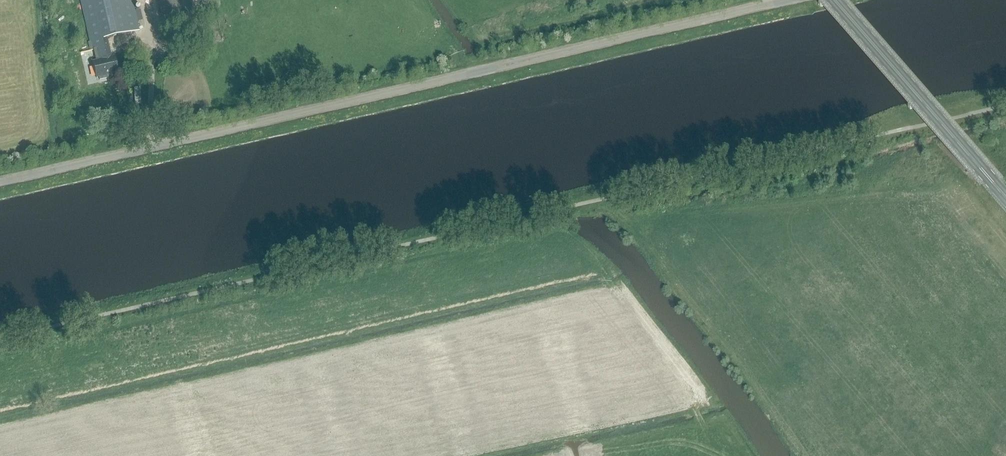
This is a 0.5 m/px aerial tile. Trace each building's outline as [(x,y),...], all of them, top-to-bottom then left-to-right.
[(139,30),(132,0),(81,0),(90,41),(91,41),(96,61),(92,62),(96,78),(99,77),(99,80),(107,78),(107,75),(117,73),(114,57),(111,57),(106,38),(139,30)] [(162,24),(192,17),(188,0),(157,0),(162,24)]
